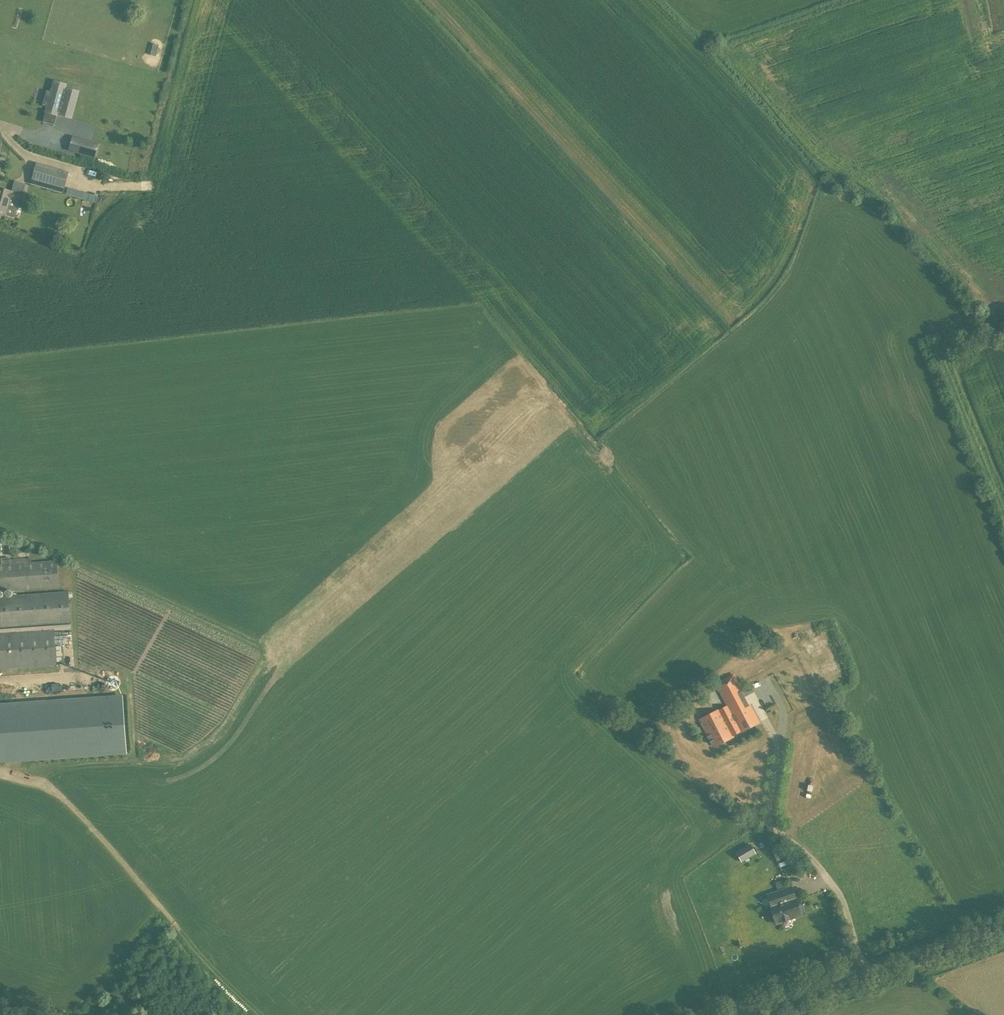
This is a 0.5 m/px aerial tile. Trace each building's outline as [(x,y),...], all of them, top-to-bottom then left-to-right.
[(66,84),(55,81),(47,111),(57,114),(58,113),(71,117),(78,91),(65,88),(66,84)] [(97,144),(83,140),(80,151),(94,155),(97,144)] [(61,170),(38,163),(33,178),(57,184),(61,170)] [(22,194),(6,190),(9,179),(0,177),(0,218),(2,214),(6,215),(10,200),(19,203),(22,194)] [(10,557),(1,558),(1,564),(0,564),(0,592),(59,588),(57,560),(31,562),(31,558),(10,559),(10,557)] [(57,666),(54,629),(71,628),(68,591),(0,596),(0,670),(57,666)] [(829,669),(838,668),(837,661),(828,663),(829,669)] [(725,700),(739,693),(731,679),(717,686),(725,700)] [(0,703),(0,758),(125,751),(121,695),(0,703)] [(733,715),(728,705),(700,720),(715,746),(758,722),(749,706),(733,715)] [(669,750),(675,744),(659,730),(654,736),(669,750)] [(740,861),(756,855),(752,844),(736,850),(740,861)] [(785,902),(781,890),(768,895),(772,906),(771,907),(777,924),(801,915),(795,898),(785,902)]
